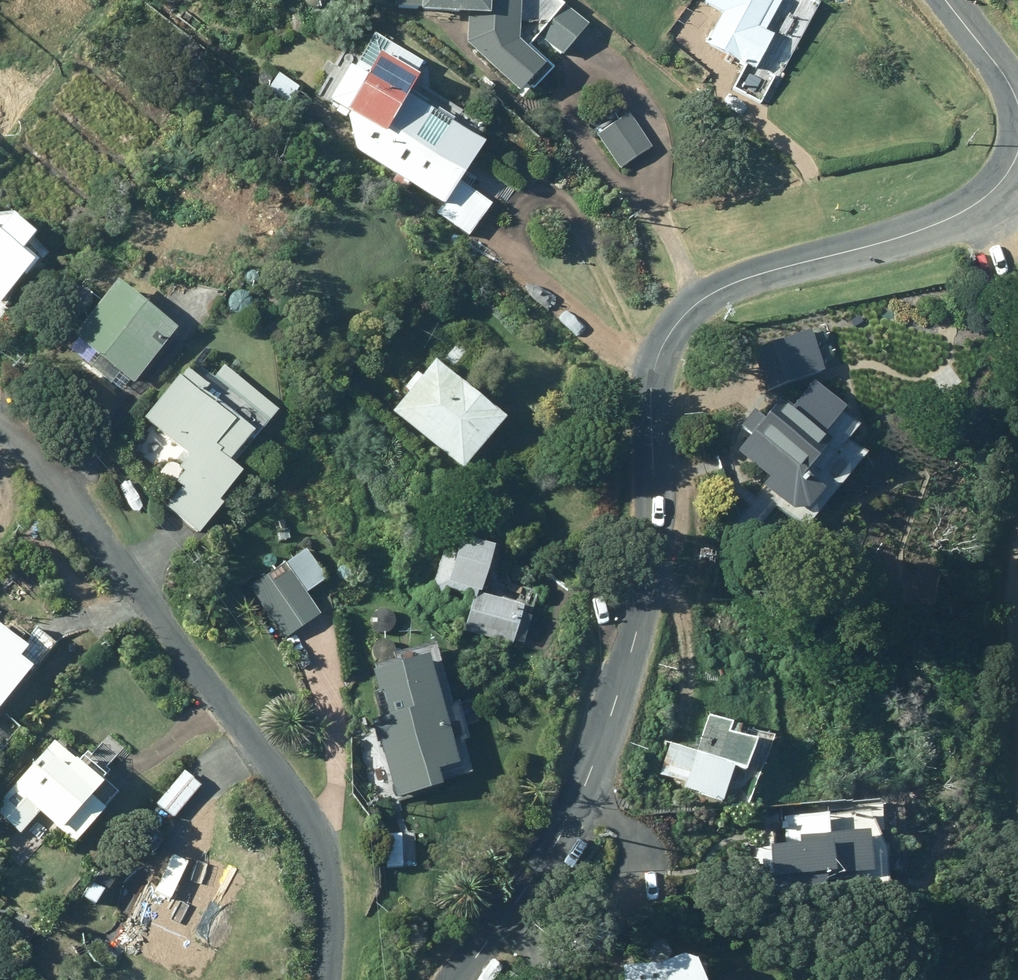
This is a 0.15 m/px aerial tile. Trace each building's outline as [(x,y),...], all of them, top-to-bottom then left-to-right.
[(554,66),(529,46),(540,33),(565,53),(589,24),(561,0),(401,0),(401,4),(423,6),(423,9),(470,10),(470,44),(523,89),(528,83),(536,89),(554,66)] [(707,2),(725,11),(708,41),(728,51),(720,65),(731,71),(738,57),(757,68),(776,33),(768,29),(784,0),(708,0),(707,2)] [(435,212),(471,236),(492,203),(461,182),(487,142),(410,92),(421,74),(418,71),(424,63),(378,33),(361,60),(358,57),(332,98),(352,111),(350,113),(357,147),(442,202),(435,212)] [(300,87),(279,73),(268,89),(289,103),(300,87)] [(631,112),(599,134),(621,167),(653,145),(631,112)] [(1,301),(36,257),(0,228),(0,300),(1,301)] [(118,280),(76,334),(102,355),(93,366),(113,382),(121,371),(135,382),(178,328),(118,280)] [(455,366),(470,351),(460,342),(445,358),(455,366)] [(770,397),(805,381),(792,352),(788,353),(786,349),(781,351),(777,342),(753,353),(759,366),(757,367),(770,397)] [(508,417),(437,359),(394,411),(465,470),(508,417)] [(168,506),(200,531),(224,502),(220,499),(243,469),(232,460),(256,431),(206,390),(209,386),(189,369),(148,418),(192,454),(182,467),(187,472),(179,481),(185,486),(168,506)] [(792,400),(793,410),(777,396),(770,403),(760,415),(763,417),(749,433),(735,450),(746,459),(766,476),(759,484),(768,492),(787,508),(805,506),(820,487),(800,469),(826,438),(802,418),(812,417),(819,409),(818,398),(810,391),(799,392),(792,400)] [(747,509),(761,503),(756,489),(742,495),(747,509)] [(467,631),(514,644),(525,605),(484,594),(495,552),(446,539),(433,588),(448,593),(449,588),(468,593),(466,600),(475,602),(467,631)] [(251,587),(286,638),(322,614),(308,593),(328,579),(307,549),(251,587)] [(35,666),(22,656),(28,648),(0,624),(0,708),(35,666)] [(450,719),(446,706),(431,654),(374,670),(387,716),(377,719),(390,763),(381,759),(372,762),(367,770),(369,779),(378,784),(387,782),(392,773),(399,795),(445,783),(441,768),(460,763),(458,755),(469,752),(466,741),(461,723),(451,726),(450,719)] [(718,798),(729,764),(740,767),(748,740),(723,732),(726,722),(705,715),(693,751),(674,745),(663,781),(718,798)] [(101,787),(106,782),(105,780),(108,776),(83,754),(78,759),(56,740),(18,782),(20,784),(0,806),(0,809),(25,832),(43,813),(76,843),(108,808),(94,796),(101,787)] [(186,770),(158,802),(175,817),(203,785),(186,770)] [(106,800),(113,798),(115,789),(109,784),(101,787),(100,795),(106,800)] [(882,806),(783,815),(782,840),(768,841),(773,893),(827,889),(825,875),(859,872),(861,889),(881,888),(882,907),(916,904),(910,833),(885,835),(882,806)] [(196,978),(242,891),(196,866),(203,854),(191,849),(185,860),(182,859),(179,865),(166,857),(124,936),(137,943),(136,945),(196,978)] [(687,960),(681,956),(672,957),(652,962),(652,966),(612,969),(612,979),(693,979),(687,960)]
